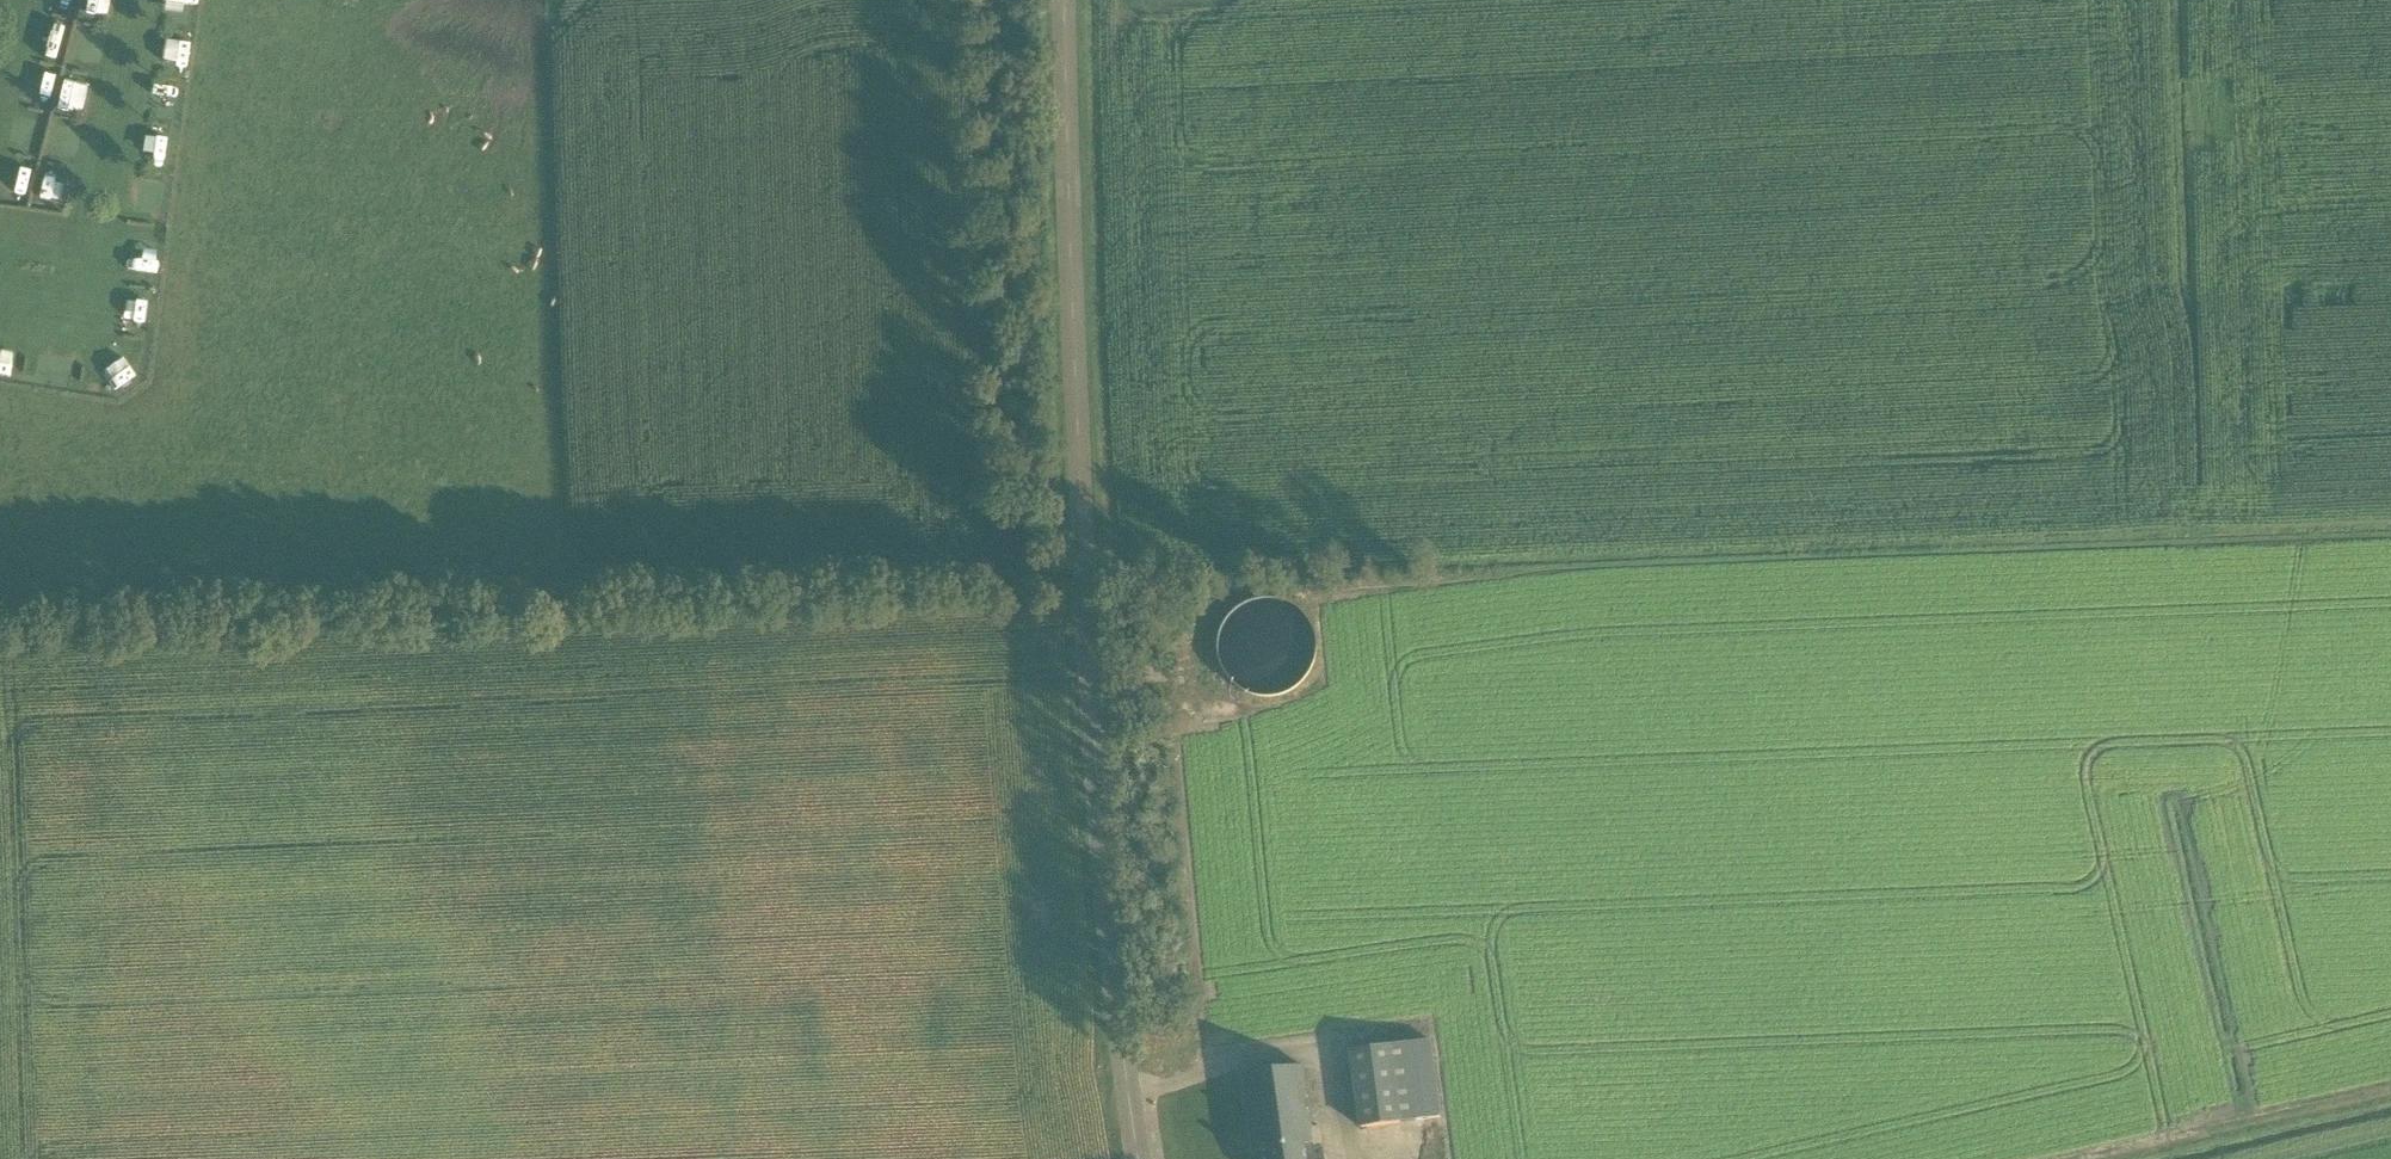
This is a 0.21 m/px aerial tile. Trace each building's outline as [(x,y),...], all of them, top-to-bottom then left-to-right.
[(99,19),(105,0),(80,0),(76,12),(99,19)] [(62,48),(65,28),(34,24),(31,44),(62,48)] [(161,39),(158,61),(183,64),(185,42),(161,39)] [(80,109),(84,86),(60,82),(56,105),(80,109)] [(23,194),(29,173),(0,166),(0,188),(23,194)] [(154,191),(155,181),(132,179),(131,189),(154,191)] [(134,244),(131,262),(152,265),(155,247),(134,244)] [(146,322),(147,298),(122,297),(121,322),(146,322)] [(9,377),(10,354),(0,354),(0,376),(9,377)] [(121,356),(100,368),(112,389),(133,376),(121,356)] [(1400,1043),(1350,1048),(1361,1126),(1442,1116),(1431,1029),(1399,1034),(1400,1043)] [(1311,1096),(1307,1066),(1243,1075),(1254,1152),(1263,1151),(1264,1158),(1327,1158),(1326,1147),(1317,1148),(1312,1112),(1309,1113),(1306,1096),(1311,1096)]
